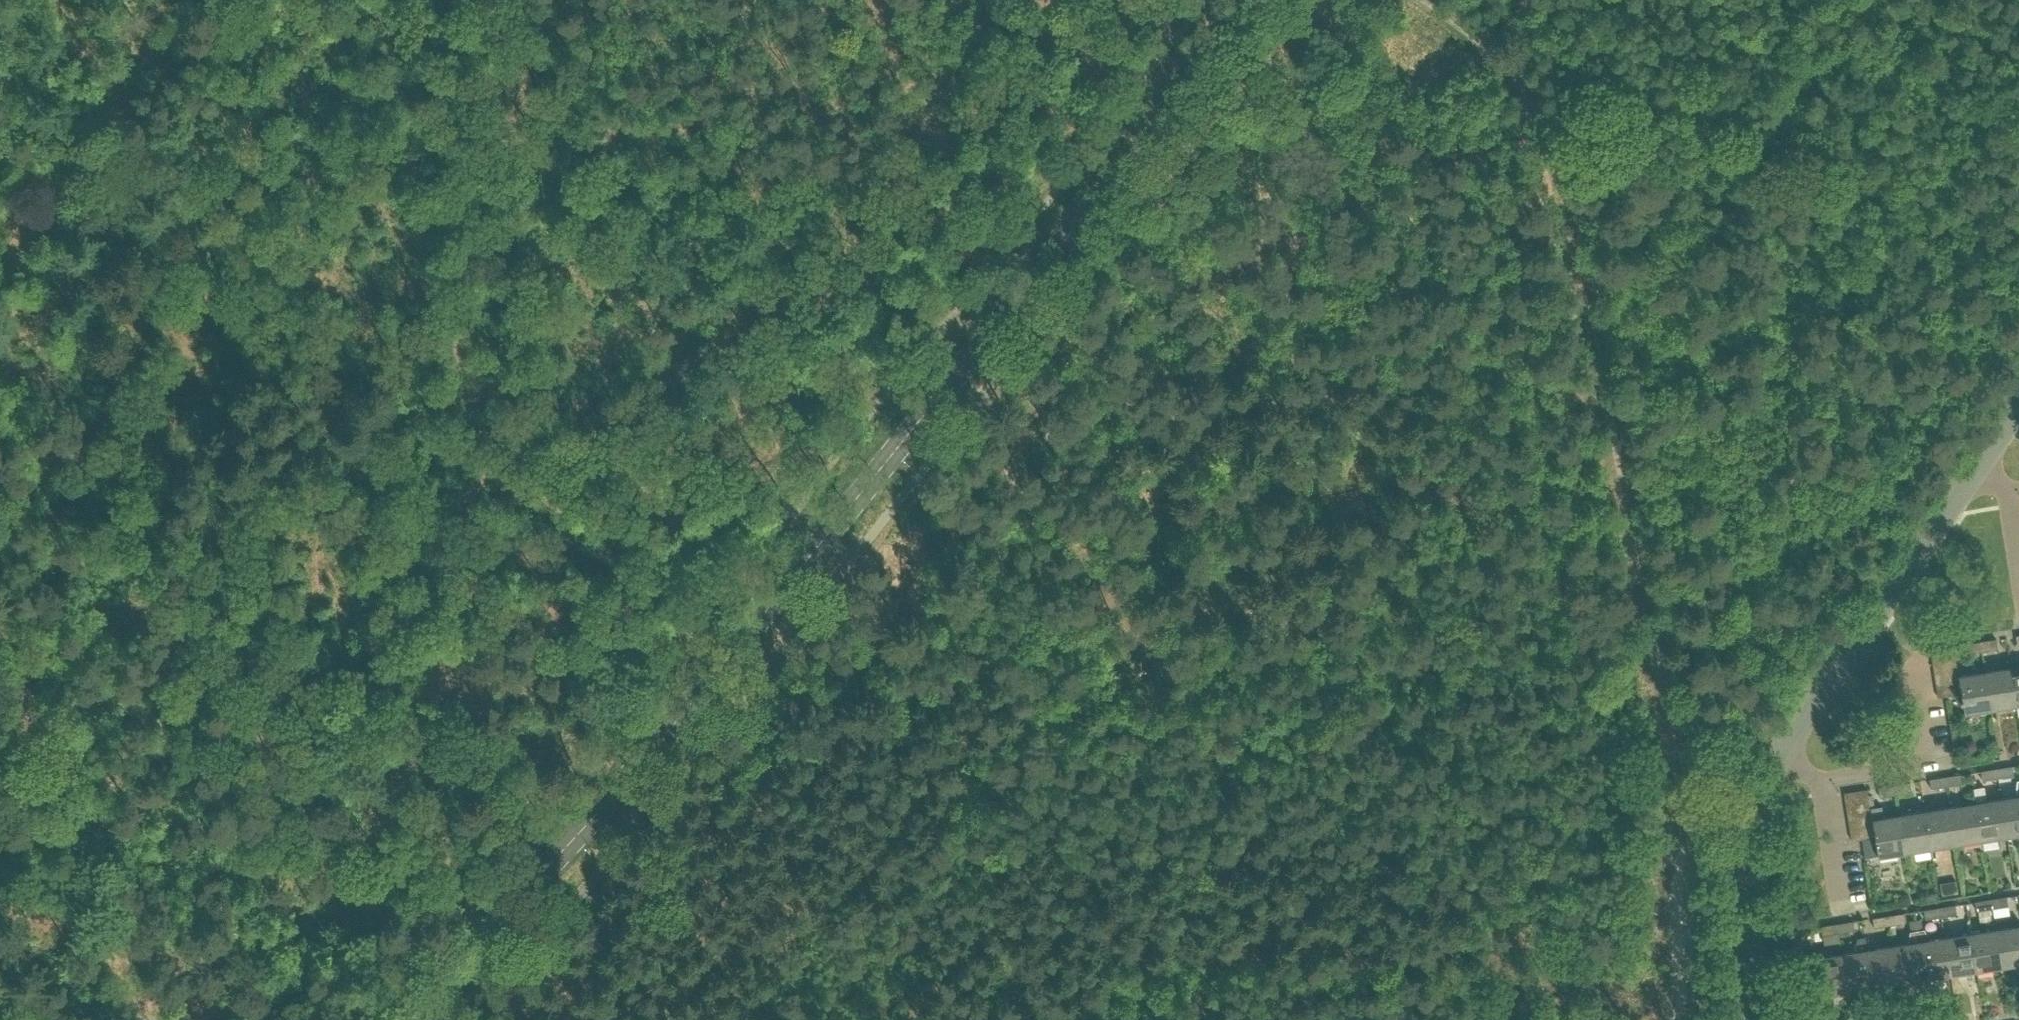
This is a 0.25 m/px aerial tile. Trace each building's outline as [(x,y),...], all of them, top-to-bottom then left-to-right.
[(1980,641),(1982,651),(1997,649),(1995,639),(1980,641)] [(1965,654),(1982,651),(1980,641),(1963,644),(1965,654)] [(2018,705),(2018,665),(2010,667),(2017,705),(2018,705)] [(1991,709),(2017,705),(2010,667),(1985,671),(1991,709)] [(1960,681),(1959,675),(1958,669),(1934,673),(1936,685),(1960,681)] [(1965,713),(1991,709),(1985,671),(1959,675),(1960,681),(1962,693),(1965,713)] [(1938,697),(1962,693),(1960,681),(1936,685),(1938,697)] [(1996,768),(1998,778),(2014,775),(2013,766),(1996,768)] [(1983,780),(1998,778),(1996,768),(1981,770),(1983,780)] [(1945,776),(1947,786),(1963,783),(1961,774),(1945,776)] [(1931,788),(1947,786),(1945,776),(1930,779),(1931,788)] [(2018,835),(2018,780),(2017,788),(2018,795),(2001,798),(2007,837),(2018,835)] [(1894,784),(1895,794),(1913,791),(1911,782),(1894,784)] [(1880,797),(1895,794),(1894,784),(1879,787),(1880,797)] [(2007,837),(2001,798),(1986,800),(1984,786),(1974,788),(1976,802),(1982,841),(2007,837)] [(1846,804),(1870,800),(1868,789),(1844,792),(1846,804)] [(1848,816),(1871,812),(1870,800),(1846,804),(1848,816)] [(1956,845),(1982,841),(1976,802),(1950,806),(1956,845)] [(1905,853),(1899,814),(1884,816),(1882,806),(1871,807),(1873,818),(1872,818),(1873,824),(1875,836),(1879,857),(1905,853)] [(1931,849),(1956,845),(1950,806),(1924,810),(1931,849)] [(1905,853),(1931,849),(1924,810),(1899,814),(1905,853)] [(1873,824),(1872,818),(1871,812),(1848,816),(1849,828),(1873,824)] [(1851,840),(1875,836),(1873,824),(1849,828),(1851,840)] [(1990,899),(1992,909),(2009,906),(2007,896),(1990,899)] [(1977,911),(1992,909),(1990,899),(1976,901),(1977,911)] [(1940,907),(1942,917),(1958,914),(1956,904),(1940,907)] [(1926,919),(1942,917),(1940,907),(1925,909),(1926,919)] [(1889,915),(1891,925),(1906,923),(1905,913),(1889,915)] [(1875,928),(1891,925),(1889,915),(1873,918),(1875,928)] [(1838,924),(1840,933),(1855,931),(1854,921),(1838,924)] [(1823,936),(1840,933),(1838,924),(1822,926),(1823,936)] [(1995,928),(2002,967),(2018,964),(2018,924),(1995,928)] [(1980,928),(1970,929),(1970,932),(1977,971),(2002,967),(1995,928),(1980,931),(1980,928)] [(1952,975),(1945,936),(1930,939),(1929,937),(1925,929),(1917,930),(1926,979),(1952,975)] [(1900,983),(1926,979),(1917,930),(1910,931),(1908,941),(1908,942),(1894,944),(1900,983)] [(1952,975),(1977,971),(1970,932),(1945,936),(1952,975)] [(1875,987),(1868,949),(1866,936),(1858,938),(1857,943),(1858,950),(1843,953),(1849,991),(1875,987)] [(1875,987),(1900,983),(1894,944),(1868,949),(1875,987)] [(1849,991),(1843,953),(1826,955),(1825,951),(1807,954),(1809,967),(1816,966),(1821,996),(1849,991)]
